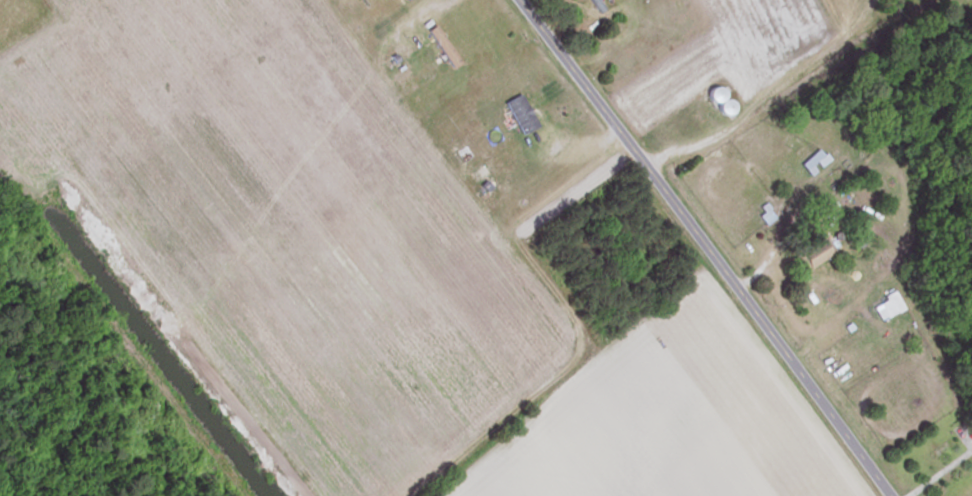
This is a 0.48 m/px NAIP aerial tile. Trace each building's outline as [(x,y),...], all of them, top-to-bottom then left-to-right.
[(456,64),(436,24),(427,29),(447,69),(456,64)] [(718,116),(730,111),(720,85),(707,90),(718,116)] [(503,102),(519,135),(536,127),(519,94),(503,102)] [(828,160),(818,148),(799,165),(809,176),(828,160)] [(832,252),(821,236),(794,253),(806,270),(832,252)] [(903,310),(893,292),(870,305),(880,322),(903,310)]
